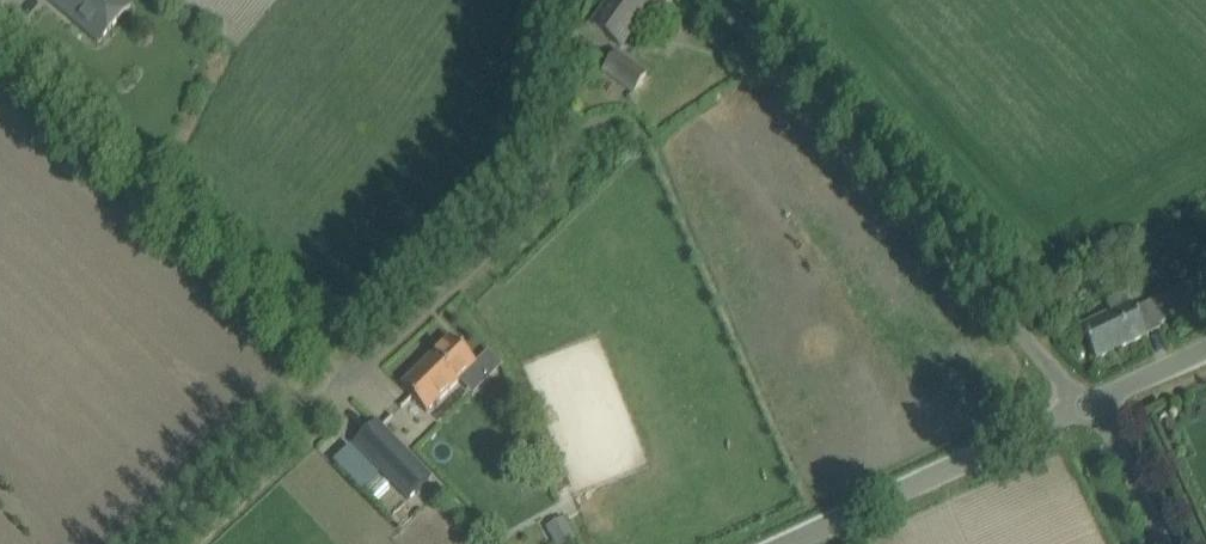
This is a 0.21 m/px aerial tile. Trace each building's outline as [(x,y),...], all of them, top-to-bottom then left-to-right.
[(74,20),(99,42),(131,6),(124,0),(50,0),(74,20)] [(592,26),(621,46),(655,0),(611,0),(592,26)] [(736,41),(728,31),(713,43),(721,53),(736,41)] [(601,69),(633,92),(646,74),(615,51),(601,69)] [(1130,303),(1081,327),(1097,359),(1147,336),(1159,330),(1160,329),(1159,325),(1189,311),(1187,307),(1200,301),(1192,283),(1134,310),(1130,303)] [(477,364),(468,355),(451,338),(402,386),(427,412),(477,364)] [(409,499),(429,480),(400,450),(403,447),(377,421),(354,443),(409,499)] [(546,528),(555,543),(567,543),(575,539),(563,518),(546,528)]
